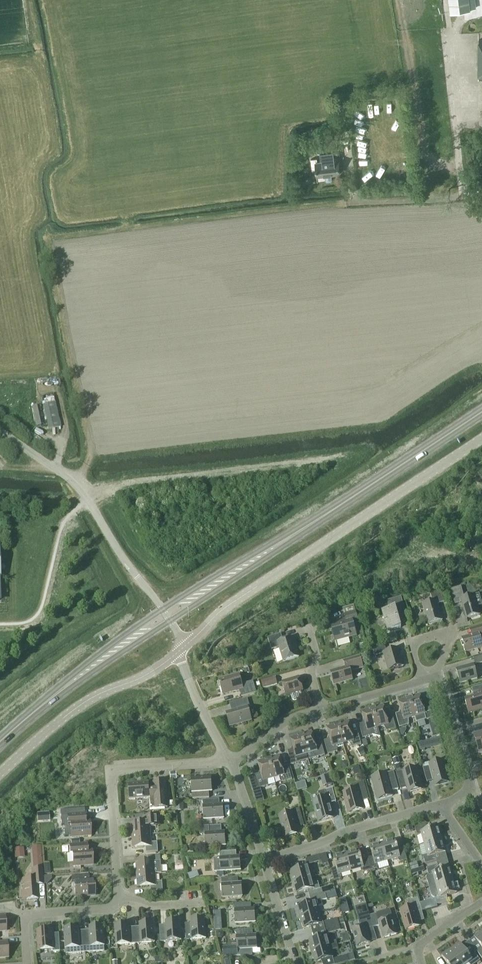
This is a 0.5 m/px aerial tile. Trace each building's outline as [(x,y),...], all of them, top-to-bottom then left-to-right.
[(469,0),(450,0),(451,12),(470,10),(469,0)] [(340,173),(336,139),(335,134),(313,136),(314,147),(320,147),(321,157),(322,157),(322,161),(316,162),(315,158),(310,158),(311,168),(316,167),(317,176),(325,175),(325,180),(327,181),(331,181),(332,179),(332,174),(340,173)] [(61,427),(55,402),(43,405),(48,430),(61,427)] [(466,619),(480,615),(477,606),(479,606),(481,604),(481,602),(479,593),(477,592),(475,591),(473,592),(474,595),(464,598),(461,586),(450,589),(455,604),(462,602),(466,619)] [(437,604),(444,602),(440,587),(429,590),(432,602),(423,604),(428,624),(442,621),(437,604)] [(397,614),(405,612),(401,598),(388,601),(390,609),(382,612),(387,631),(401,628),(397,614)] [(356,635),(354,624),(359,623),(355,611),(344,615),(345,620),(330,624),(335,641),(356,635)] [(469,629),(471,636),(462,638),(465,652),(481,647),(481,645),(480,639),(481,638),(481,626),(469,629)] [(279,648),(283,662),(299,657),(295,645),(296,645),(294,637),(283,641),(281,634),(268,638),(271,650),(279,648)] [(389,670),(403,666),(399,655),(398,649),(387,652),(385,646),(373,650),(374,656),(384,653),(389,670)] [(473,657),(475,664),(481,663),(481,655),(473,657)] [(350,672),(358,669),(363,668),(360,656),(344,661),(345,668),(330,672),(334,685),(352,680),(350,672)] [(460,683),(477,678),(473,665),(456,669),(460,683)] [(241,696),(256,692),(253,681),(242,684),(239,675),(219,681),(222,694),(239,689),(241,696)] [(263,688),(277,684),(275,677),(261,681),(263,688)] [(286,696),(290,694),(292,699),(294,700),(301,698),(302,696),(300,692),(303,691),(299,677),(282,682),(286,696)] [(481,709),(481,685),(474,688),(477,697),(465,701),(468,713),(481,709)] [(409,699),(414,717),(420,715),(423,721),(429,719),(433,718),(429,704),(423,706),(420,696),(409,699)] [(247,699),(230,704),(232,712),(227,713),(231,726),(251,720),(248,708),(250,707),(247,699)] [(408,718),(414,717),(409,699),(398,702),(401,712),(395,714),(399,727),(409,725),(408,718)] [(433,718),(429,719),(431,726),(437,724),(431,704),(429,704),(433,718)] [(378,727),(383,726),(386,731),(396,728),(392,715),(386,717),(383,706),(373,709),(378,727)] [(363,738),(372,735),(381,737),(378,727),(373,709),(362,712),(365,723),(359,724),(363,738)] [(338,726),(343,743),(349,742),(352,747),(361,744),(357,731),(351,733),(348,723),(338,726)] [(337,745),(343,743),(338,726),(327,729),(330,739),(324,741),(328,754),(337,751),(337,745)] [(474,734),(480,758),(481,757),(479,753),(481,752),(481,732),(474,734)] [(301,736),(306,754),(312,753),(315,758),(325,755),(321,742),(315,743),(312,733),(301,736)] [(301,756),(306,754),(301,736),(291,739),(294,749),(287,751),(291,765),(301,762),(301,756)] [(430,740),(418,743),(420,749),(431,746),(430,740)] [(269,760),(274,778),(279,776),(282,782),(292,779),(288,765),(282,767),(279,757),(269,760)] [(268,780),(274,778),(269,760),(258,763),(261,773),(255,775),(259,788),(268,786),(268,780)] [(435,784),(448,781),(442,761),(430,764),(429,762),(422,764),(427,782),(434,780),(435,784)] [(409,792),(421,788),(416,768),(403,771),(403,769),(396,771),(400,789),(407,787),(409,792)] [(391,791),(398,789),(393,772),(386,774),(386,773),(372,777),(378,800),(392,796),(391,791)] [(329,774),(324,776),(326,785),(332,783),(329,774)] [(209,792),(212,791),(211,778),(191,779),(192,793),(192,792),(193,799),(209,798),(209,792)] [(150,809),(167,808),(165,782),(159,782),(158,780),(155,780),(155,782),(153,783),(153,784),(149,785),(148,783),(128,784),(129,799),(149,798),(150,809)] [(349,813),(363,809),(360,797),(367,795),(364,782),(351,785),(352,790),(343,793),(349,813)] [(329,804),(336,802),(332,788),(318,792),(320,799),(313,801),(318,821),(333,817),(329,804)] [(262,794),(254,796),(256,803),(264,801),(262,794)] [(204,820),(224,818),(223,805),(219,805),(219,799),(203,800),(204,820)] [(184,811),(184,803),(175,803),(176,811),(184,811)] [(296,828),(304,826),(299,808),(291,810),(291,813),(279,816),(285,836),(297,832),(296,828)] [(71,836),(90,835),(89,822),(85,822),(84,815),(67,816),(67,824),(70,824),(71,836)] [(131,824),(132,836),(150,835),(149,827),(156,826),(155,816),(143,817),(144,823),(131,824)] [(421,834),(424,845),(441,840),(439,836),(440,834),(439,829),(437,828),(437,827),(428,830),(426,824),(415,827),(417,834),(418,835),(421,834)] [(206,847),(225,846),(225,832),(221,833),(221,825),(199,827),(200,835),(205,835),(206,847)] [(150,835),(132,836),(133,848),(146,847),(146,853),(158,852),(157,842),(151,843),(150,835)] [(383,844),(387,861),(397,858),(398,861),(400,862),(407,860),(404,848),(398,850),(395,841),(393,840),(388,841),(387,843),(383,844)] [(441,840),(424,845),(427,855),(424,855),(423,857),(425,864),(437,861),(435,855),(444,853),(445,851),(444,845),(442,844),(441,840)] [(73,865),(92,864),(92,851),(87,851),(87,844),(69,845),(69,853),(72,853),(73,865)] [(372,857),(367,859),(370,870),(377,868),(378,867),(377,864),(387,861),(383,844),(378,846),(376,845),(371,846),(370,848),(372,857)] [(33,847),(35,869),(42,869),(41,847),(33,847)] [(351,854),(346,855),(351,871),(361,868),(362,871),(364,872),(370,870),(367,859),(361,860),(359,851),(357,850),(352,852),(351,854)] [(239,857),(236,857),(236,851),(219,852),(220,858),(213,858),(214,872),(217,872),(221,872),(224,871),(240,870),(239,857)] [(326,854),(320,855),(321,861),(322,865),(328,863),(326,854)] [(307,865),(321,861),(320,855),(305,859),(307,865)] [(341,874),(351,871),(346,855),(342,856),(340,855),(335,857),(334,858),(336,868),(331,869),(334,881),(341,879),(342,877),(341,874)] [(136,863),(137,875),(155,874),(154,866),(161,865),(160,856),(148,857),(149,862),(136,863)] [(174,864),(175,871),(184,870),(183,863),(174,864)] [(426,868),(428,875),(426,878),(429,887),(452,880),(451,876),(452,874),(450,869),(448,868),(439,870),(438,865),(426,868)] [(290,876),(292,883),(310,878),(307,867),(290,872),(291,876),(290,876)] [(38,899),(37,885),(43,885),(42,869),(32,869),(32,879),(23,880),(24,891),(22,891),(22,900),(38,899)] [(137,875),(138,887),(150,886),(151,892),(163,891),(162,881),(155,882),(155,874),(137,875)] [(75,897),(95,895),(94,882),(89,882),(89,875),(71,876),(72,884),(74,884),(75,897)] [(222,898),(242,897),(241,883),(238,884),(238,877),(221,878),(222,898)] [(296,893),(307,890),(310,898),(325,893),(325,894),(330,892),(330,890),(328,886),(320,889),(318,882),(312,884),(310,878),(292,883),(294,889),(295,889),(296,893)] [(453,885),(452,880),(429,887),(431,896),(435,898),(437,905),(448,901),(447,896),(455,893),(456,891),(455,886),(453,885)] [(337,896),(336,891),(330,892),(326,894),(327,899),(337,896)] [(300,918),(318,913),(316,907),(323,905),(321,900),(327,899),(325,894),(325,893),(310,898),(311,903),(298,907),(299,911),(298,911),(300,918)] [(416,912),(422,911),(422,910),(426,909),(424,904),(420,905),(418,897),(408,900),(410,907),(401,910),(407,930),(420,926),(416,912)] [(347,905),(346,899),(339,901),(340,907),(342,907),(347,905)] [(235,923),(255,922),(254,909),(251,909),(251,903),(234,904),(235,923)] [(360,927),(352,929),(357,946),(370,942),(366,929),(373,927),(370,916),(367,905),(355,908),(359,919),(358,919),(360,927)] [(377,914),(370,916),(373,927),(380,925),(384,938),(397,934),(392,918),(390,910),(377,914)] [(318,913),(300,918),(301,924),(303,924),(304,928),(321,923),(318,913)] [(323,923),(324,928),(339,924),(337,918),(323,923)] [(186,940),(205,939),(204,919),(191,920),(191,923),(185,924),(186,940)] [(166,925),(159,925),(160,942),(180,941),(179,921),(166,922),(166,925)] [(134,927),(135,944),(154,942),(153,923),(140,924),(140,927),(134,927)] [(129,944),(135,944),(134,927),(128,928),(128,924),(115,925),(116,945),(129,944)] [(339,924),(324,928),(326,934),(340,930),(339,924)] [(84,931),(85,952),(104,951),(102,926),(89,927),(90,930),(84,931)] [(85,952),(84,931),(78,931),(78,928),(64,929),(66,953),(85,952)] [(240,950),(257,949),(256,935),(253,936),(252,929),(236,930),(237,945),(223,946),(223,958),(241,957),(240,950)] [(53,952),(60,951),(59,934),(52,934),(52,930),(38,930),(40,950),(52,949),(53,952)] [(481,959),(481,931),(474,937),(481,948),(476,951),(481,959)] [(309,945),(311,952),(337,944),(336,941),(328,943),(327,936),(309,941),(310,945),(309,945)] [(480,961),(473,950),(468,954),(460,943),(451,949),(461,963),(467,963),(468,963),(469,963),(475,963),(480,961)] [(315,962),(332,957),(330,950),(332,950),(338,949),(337,944),(311,952),(313,958),(314,958),(315,962)] [(451,949),(442,956),(447,963),(461,963),(451,949)] [(349,961),(347,955),(333,959),(334,963),(339,963),(349,961)]
